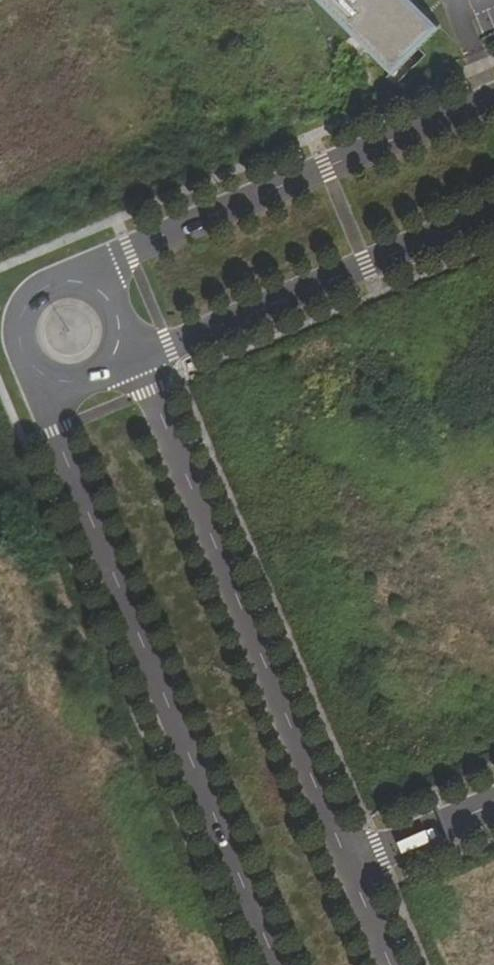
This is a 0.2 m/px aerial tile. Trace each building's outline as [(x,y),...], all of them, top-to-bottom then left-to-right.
[(399,66),(444,21),(423,0),(334,0),(399,66)]
